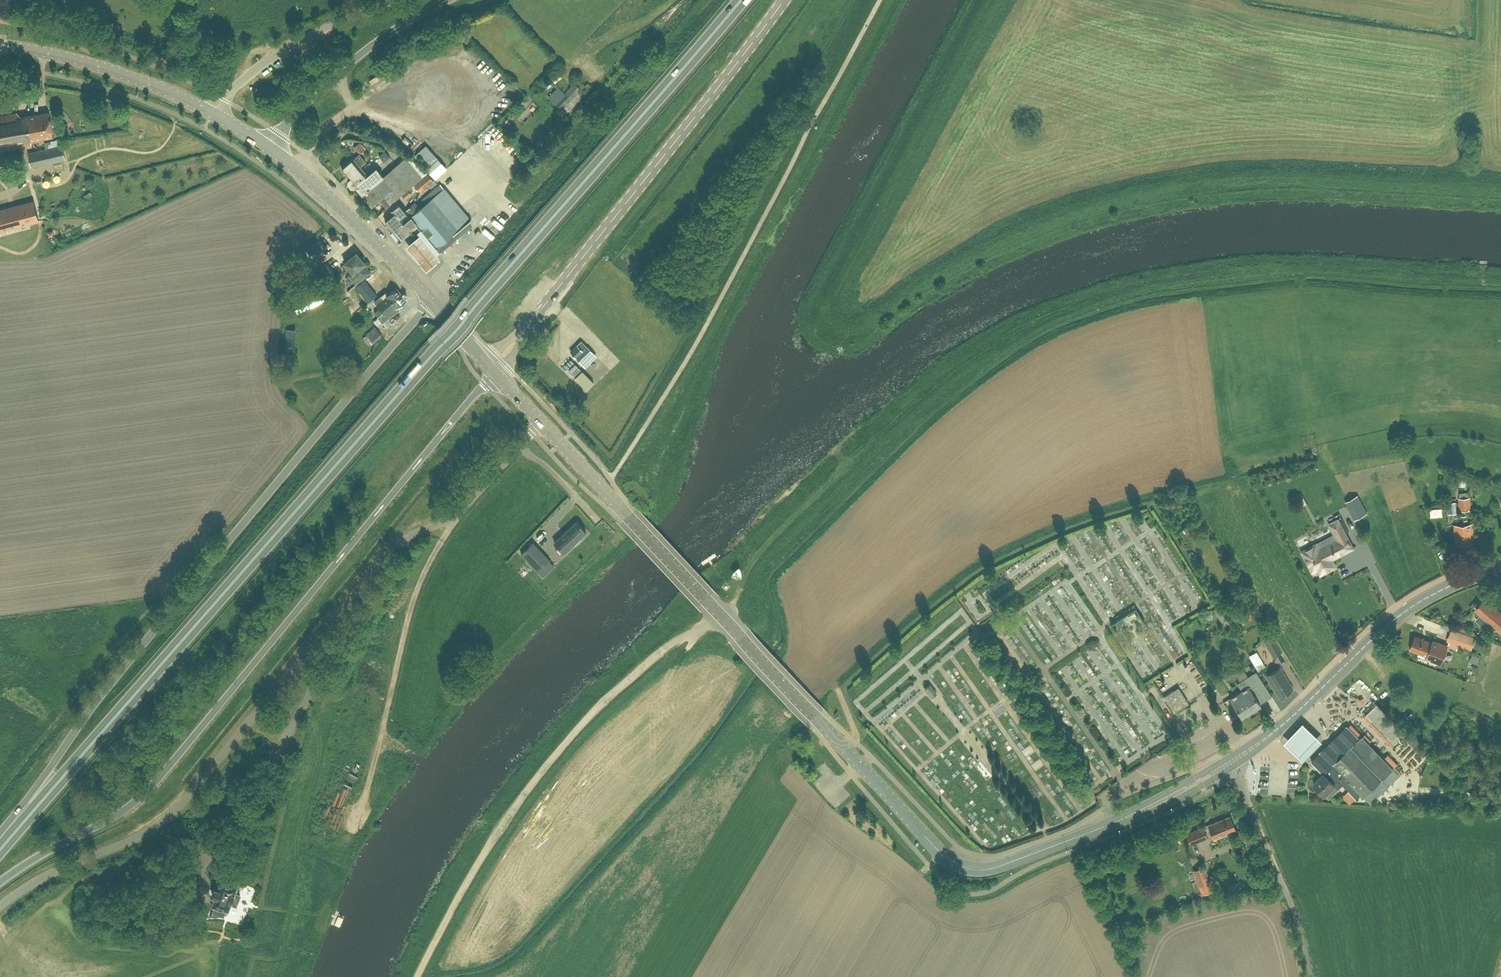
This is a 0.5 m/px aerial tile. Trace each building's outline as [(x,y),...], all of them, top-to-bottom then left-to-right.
[(374,83),(384,77),(380,70),(370,76),(374,83)] [(562,107),(580,90),(574,83),(556,101),(562,107)] [(53,135),(48,111),(21,116),(16,112),(0,115),(0,149),(31,143),(31,139),(53,135)] [(503,135),(489,145),(492,149),(506,139),(503,135)] [(360,151),(366,147),(361,140),(355,143),(360,151)] [(41,164),(65,158),(61,144),(38,150),(41,164)] [(429,171),(439,178),(449,165),(430,152),(425,159),(434,165),(429,171)] [(372,204),(383,194),(387,199),(382,202),(385,206),(421,176),(405,157),(383,175),(376,167),(367,174),(360,165),(365,161),(359,153),(342,168),(350,178),(348,179),(348,182),(351,186),(354,186),(356,184),(362,192),(372,204)] [(423,187),(426,185),(432,179),(426,172),(417,180),(423,187)] [(456,192),(467,184),(462,177),(451,186),(456,192)] [(416,222),(436,246),(469,218),(440,182),(421,198),(425,202),(420,207),(415,201),(414,201),(405,209),(406,210),(410,215),(404,220),(401,216),(396,221),(398,223),(397,224),(398,225),(393,230),(398,236),(416,222)] [(401,193),(404,197),(410,192),(407,188),(401,193)] [(470,214),(481,205),(476,199),(465,207),(470,214)] [(0,210),(0,230),(39,220),(34,201),(0,210)] [(385,220),(393,230),(398,225),(397,224),(398,223),(396,221),(401,216),(400,215),(406,210),(405,209),(398,202),(392,207),(395,211),(385,220)] [(332,249),(336,241),(330,238),(325,246),(332,249)] [(356,252),(344,261),(352,271),(348,274),(356,283),(370,272),(363,263),(364,262),(356,252)] [(334,274),(325,263),(298,289),(308,299),(334,274)] [(355,286),(368,301),(376,294),(364,279),(355,286)] [(385,292),(374,300),(379,307),(374,312),(377,316),(383,311),(383,312),(384,312),(385,310),(384,309),(388,306),(386,305),(401,293),(396,287),(387,294),(385,292)] [(406,299),(401,293),(386,305),(388,306),(384,309),(385,310),(384,312),(383,312),(378,316),(382,322),(399,308),(397,306),(406,299)] [(373,342),(382,335),(375,326),(366,333),(373,342)] [(592,352),(581,341),(570,351),(581,362),(592,352)] [(586,389),(593,382),(582,370),(575,378),(586,389)] [(1357,496),(1346,502),(1355,520),(1366,514),(1357,496)] [(1460,510),(1471,509),(1470,496),(1459,497),(1460,510)] [(1461,519),(1462,524),(1454,524),(1456,543),(1472,542),(1472,533),(1473,533),(1472,523),(1468,523),(1467,518),(1461,519)] [(564,552),(574,543),(575,544),(581,538),(580,537),(586,531),(575,520),(554,542),(564,552)] [(1353,547),(1338,520),(1330,524),(1338,539),(1339,539),(1345,551),(1353,547)] [(1184,532),(1179,533),(1182,543),(1187,541),(1184,532)] [(1318,568),(1321,573),(1335,566),(1331,558),(1345,551),(1339,539),(1338,539),(1320,548),(1317,543),(1302,551),(1313,571),(1318,568)] [(549,560),(532,542),(521,553),(538,571),(549,560)] [(1485,598),(1477,607),(1475,609),(1477,610),(1481,614),(1480,615),(1481,615),(1477,620),(1484,626),(1488,621),(1495,628),(1499,623),(1500,624),(1500,623),(1500,612),(1485,598)] [(1251,612),(1248,603),(1240,606),(1244,615),(1251,612)] [(1474,637),(1452,629),(1448,638),(1470,647),(1474,637)] [(1446,653),(1446,650),(1448,645),(1435,640),(1434,642),(1415,635),(1410,649),(1429,656),(1428,658),(1441,663),(1443,658),(1445,656),(1446,653)] [(1272,636),(1264,641),(1273,656),(1281,651),(1272,636)] [(1259,651),(1254,654),(1260,664),(1264,662),(1259,651)] [(1192,656),(1180,661),(1182,666),(1194,661),(1192,656)] [(1292,688),(1279,667),(1266,675),(1278,697),(1292,688)] [(1226,672),(1228,678),(1237,674),(1234,668),(1226,672)] [(1245,669),(1238,673),(1242,679),(1249,675),(1245,669)] [(1256,671),(1238,683),(1242,689),(1229,697),(1241,716),(1260,704),(1259,703),(1271,695),(1256,671)] [(1113,684),(1119,693),(1122,691),(1116,681),(1113,684)] [(929,684),(924,688),(931,696),(936,692),(929,684)] [(1177,687),(1169,692),(1164,696),(1164,697),(1173,711),(1174,711),(1174,712),(1174,711),(1188,703),(1188,702),(1178,687),(1177,687)] [(1367,696),(1357,702),(1362,708),(1371,701),(1367,696)] [(1003,703),(995,710),(1000,715),(1008,709),(1003,703)] [(1393,745),(1405,733),(1377,703),(1365,714),(1393,745)] [(1303,722),(1284,741),(1294,750),(1304,760),(1322,740),(1313,731),(1303,722)] [(1311,760),(1324,773),(1324,772),(1330,779),(1331,777),(1336,783),(1339,780),(1343,784),(1343,785),(1356,798),(1359,795),(1360,797),(1362,795),(1363,797),(1393,768),(1362,736),(1360,738),(1348,725),(1347,725),(1348,726),(1312,760),(1312,759),(1311,760)] [(1027,756),(1036,751),(1033,745),(1024,750),(1027,756)] [(1037,769),(1046,764),(1043,759),(1033,764),(1037,769)] [(1324,772),(1324,773),(1314,782),(1325,794),(1329,798),(1338,789),(1343,785),(1343,784),(1339,780),(1336,783),(1331,777),(1330,779),(1324,772)] [(1392,787),(1395,796),(1407,793),(1404,784),(1392,787)] [(1229,815),(1208,823),(1213,837),(1217,835),(1217,836),(1235,829),(1229,815)] [(1190,844),(1207,837),(1202,825),(1186,832),(1190,844)] [(1202,893),(1210,890),(1202,867),(1194,870),(1202,893)] [(212,910),(223,914),(225,909),(228,910),(231,903),(236,905),(240,894),(235,892),(237,885),(221,879),(218,888),(215,887),(212,894),(215,895),(212,904),(214,905),(212,910)] [(168,917),(184,924),(189,913),(172,906),(168,917)]
